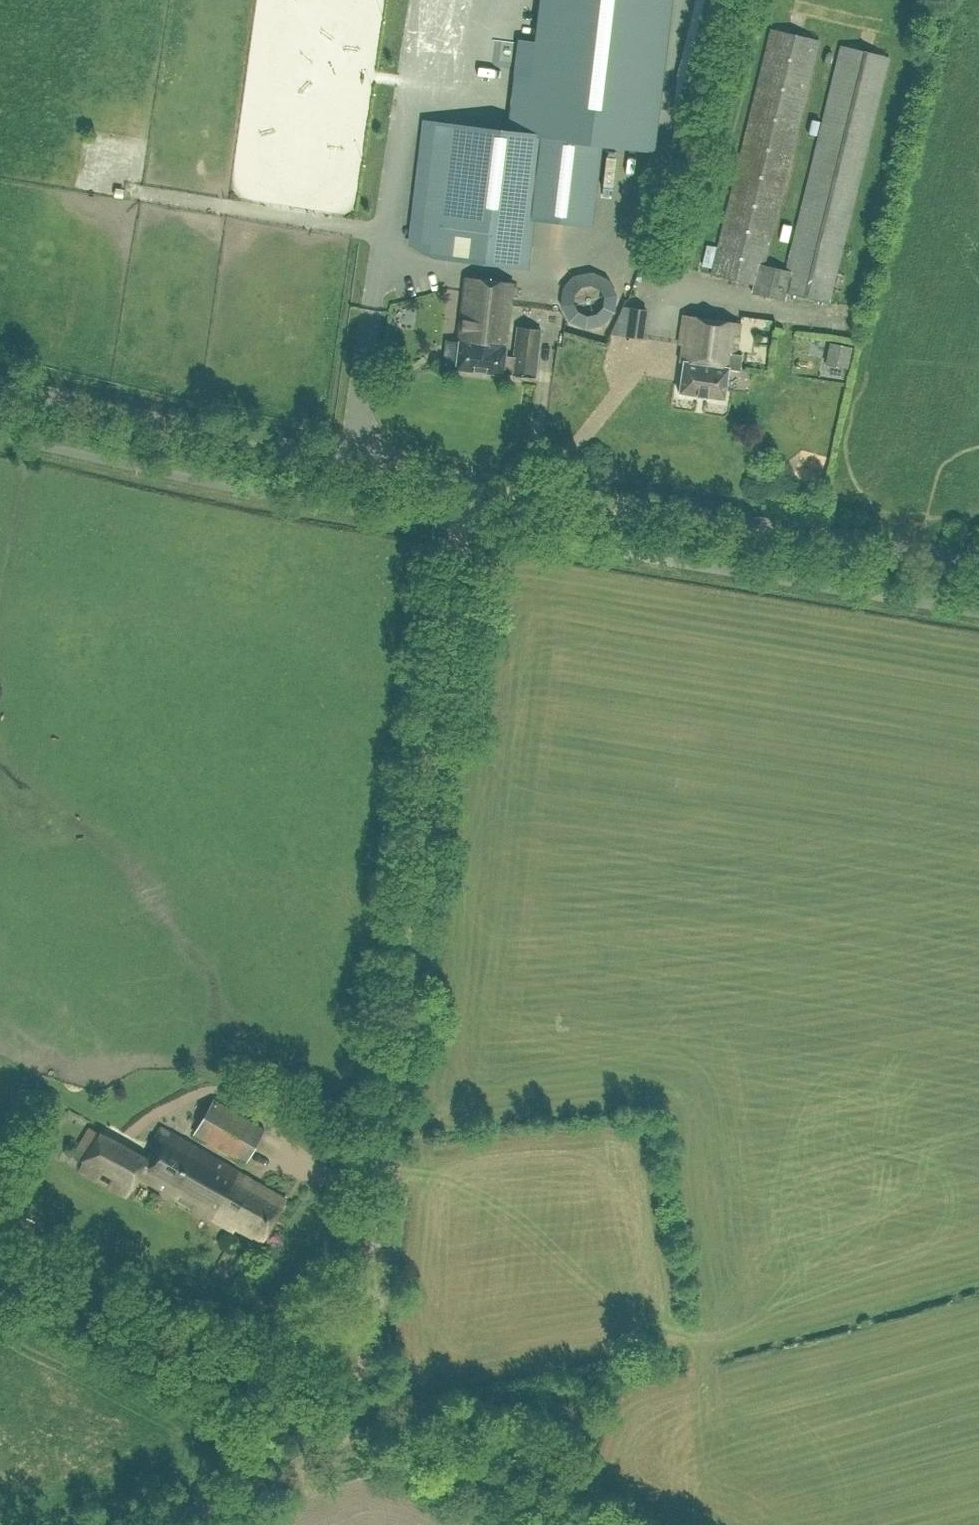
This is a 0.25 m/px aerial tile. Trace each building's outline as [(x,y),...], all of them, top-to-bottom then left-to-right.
[(434,126),(419,244),(429,245),(428,255),(523,266),(530,217),(587,223),(596,142),(648,148),(666,0),(544,0),(535,78),(516,76),(509,134),(434,126)] [(711,275),(752,285),(750,293),(781,302),(783,293),(827,303),(888,56),(840,45),(786,270),(763,264),(818,40),(771,29),(711,275)] [(783,248),(787,228),(779,226),(774,246),(783,248)] [(695,268),(705,270),(709,243),(700,241),(695,268)] [(504,356),(512,285),(464,279),(458,338),(459,338),(454,370),(503,375),(503,374),(511,375),(511,376),(535,379),(541,329),(517,326),(513,358),(504,356)] [(646,311),(630,309),(626,339),(643,341),(646,311)] [(678,394),(723,400),(727,368),(739,370),(741,355),(735,354),(739,326),(684,318),(680,343),(685,344),(678,394)] [(647,1099),(648,1089),(630,1089),(629,1098),(647,1099)] [(264,1130),(212,1101),(193,1133),(245,1164),(264,1130)] [(78,1170),(126,1197),(139,1177),(233,1231),(235,1227),(262,1242),(286,1200),(245,1175),(245,1176),(160,1128),(141,1157),(88,1127),(71,1155),(83,1162),(78,1170)] [(175,1205),(169,1215),(192,1227),(197,1217),(175,1205)] [(214,1282),(209,1291),(230,1302),(234,1293),(214,1282)]
